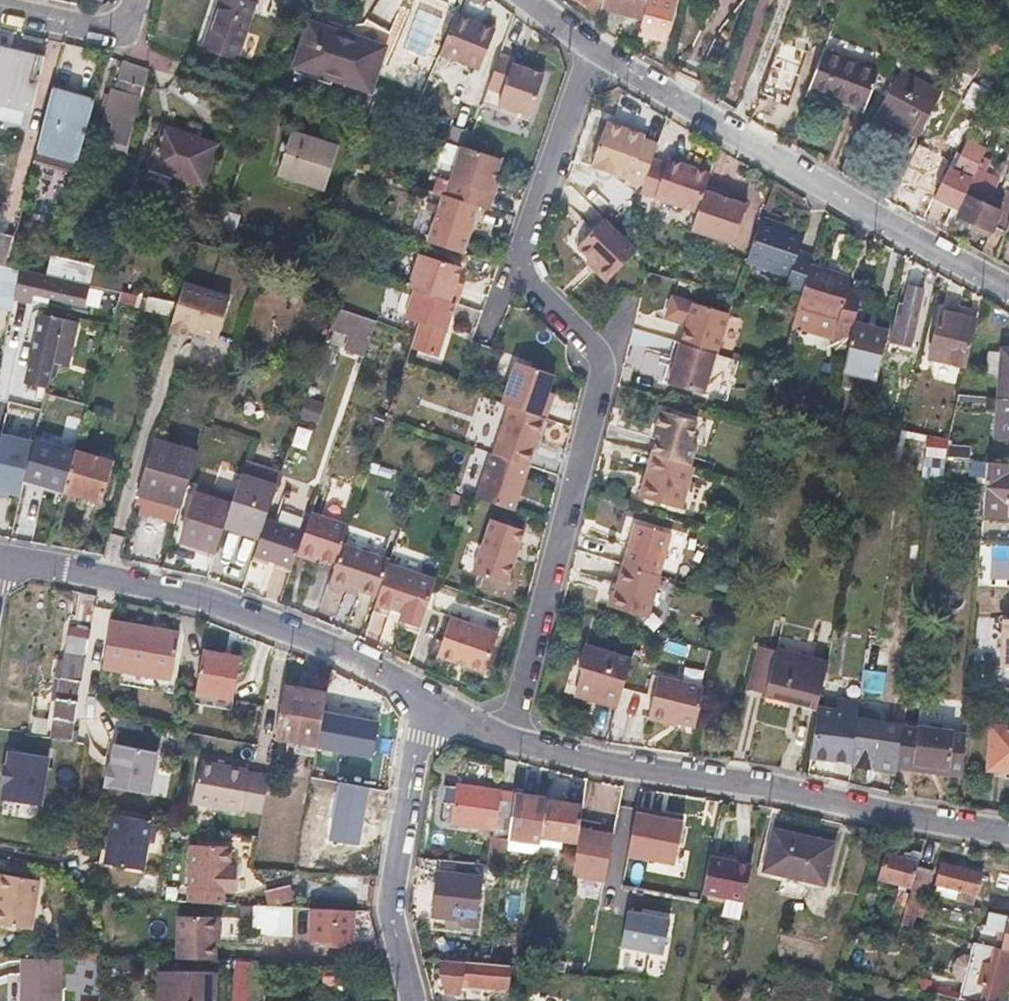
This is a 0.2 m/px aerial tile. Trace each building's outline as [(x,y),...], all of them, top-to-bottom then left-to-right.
[(215,8),(203,44),(238,55),(256,0),(217,0),(215,8)] [(604,0),(579,0),(600,15),(602,8),(604,0)] [(602,8),(641,20),(646,0),(604,0),(602,8)] [(641,20),(638,34),(665,39),(670,13),(654,10),(656,0),(646,0),(641,20)] [(454,14),(438,53),(477,69),(491,35),(474,28),(476,23),(454,14)] [(362,17),(352,35),(382,45),(390,47),(395,33),(362,17)] [(368,87),(375,66),(382,45),(352,35),(306,21),(293,63),(331,75),(368,87)] [(493,30),(476,23),(474,28),(491,35),(493,30)] [(7,103),(32,109),(43,58),(0,48),(0,102),(7,103)] [(843,102),(854,107),(864,111),(878,73),(823,50),(805,99),(839,114),(843,102)] [(514,58),(499,53),(486,88),(501,93),(497,104),(528,115),(542,74),(511,64),(514,58)] [(106,94),(104,102),(103,110),(109,112),(107,120),(116,122),(113,140),(130,144),(148,69),(123,61),(115,96),(106,94)] [(329,83),(331,75),(293,63),(291,70),(329,83)] [(943,89),(917,78),(892,68),(868,127),(912,145),(943,89)] [(82,154),(89,127),(95,100),(54,90),(42,145),(82,154)] [(604,123),(589,167),(594,169),(592,174),(595,179),(603,182),(609,180),(611,175),(641,186),(650,160),(655,145),(627,135),(629,132),(604,123)] [(220,145),(193,136),(166,128),(153,168),(207,186),(220,145)] [(324,189),(331,169),(337,148),(291,133),(278,174),(324,189)] [(961,206),(965,196),(977,170),(986,151),(971,144),(959,169),(952,166),(937,194),(961,206)] [(951,162),(935,154),(919,145),(902,178),(935,194),(951,162)] [(499,159),(460,146),(443,197),(476,208),(486,211),(491,196),(488,195),(499,159)] [(703,186),(707,175),(665,160),(664,165),(650,160),(641,186),(638,193),(694,212),(703,186)] [(1008,223),(1008,192),(1002,210),(990,205),(1000,180),(977,170),(965,196),(967,197),(959,217),(994,232),(1000,219),(1008,223)] [(719,192),(703,186),(694,212),(688,230),(729,244),(742,205),(717,196),(719,192)] [(426,243),(461,254),(476,208),(443,197),(441,196),(426,243)] [(782,289),(801,295),(809,267),(812,259),(796,254),(800,239),(774,230),(776,226),(757,219),(742,263),(786,276),(782,289)] [(635,252),(603,220),(576,249),(597,269),(594,272),(605,283),(635,252)] [(802,234),(776,226),(774,230),(800,239),(802,234)] [(17,251),(21,235),(0,230),(0,265),(13,268),(17,251)] [(453,304),(455,305),(460,289),(453,286),(459,268),(418,255),(407,289),(415,292),(453,304)] [(53,277),(96,287),(100,269),(58,258),(53,277)] [(14,311),(18,292),(23,269),(13,268),(0,265),(0,307),(14,311)] [(835,328),(854,333),(857,322),(864,294),(848,290),(850,283),(824,277),(825,272),(809,267),(801,295),(797,311),(837,321),(835,328)] [(44,294),(48,275),(23,269),(18,292),(43,298),(44,294)] [(851,278),(825,272),(824,277),(850,283),(851,278)] [(129,294),(96,287),(53,277),(48,275),(44,294),(123,312),(126,304),(129,294)] [(174,333),(190,337),(193,330),(220,338),(233,296),(188,283),(174,333)] [(731,298),(694,287),(680,343),(714,353),(715,354),(731,298)] [(898,342),(906,344),(914,346),(927,290),(912,287),(898,342)] [(453,304),(415,292),(405,318),(419,323),(411,348),(436,358),(453,304)] [(181,306),(129,294),(126,304),(152,311),(178,317),(181,306)] [(338,301),(330,324),(367,339),(374,317),(338,301)] [(978,322),(961,317),(945,313),(933,357),(966,366),(978,322)] [(45,394),(47,385),(50,375),(58,377),(61,365),(70,367),(80,326),(41,316),(30,357),(34,358),(26,390),(45,394)] [(880,378),(885,354),(891,330),(857,322),(854,333),(846,369),(880,378)] [(714,353),(680,343),(664,399),(698,409),(714,353)] [(999,396),(1008,397),(1008,350),(1004,350),(999,396)] [(548,392),(553,375),(514,362),(501,404),(509,407),(543,419),(544,419),(550,403),(544,402),(548,392)] [(544,402),(550,403),(553,394),(548,392),(544,402)] [(999,396),(995,436),(1008,437),(1008,397),(999,396)] [(493,455),(527,466),(543,419),(509,407),(493,455)] [(696,421),(660,411),(654,432),(658,433),(651,455),(689,467),(696,445),(690,443),(696,421)] [(200,455),(178,448),(157,441),(141,488),(185,502),(200,455)] [(66,492),(78,455),(34,442),(29,458),(33,459),(27,481),(66,492)] [(475,499),(513,512),(528,467),(527,466),(493,455),(491,454),(475,499)] [(114,465),(78,455),(66,492),(103,503),(114,465)] [(651,455),(638,498),(680,510),(693,468),(689,467),(651,455)] [(986,460),(983,515),(1008,517),(1008,462),(986,460)] [(226,523),(259,533),(264,518),(274,486),(249,478),(252,469),(243,467),(231,506),(226,523)] [(277,478),(252,469),(249,478),(274,486),(277,478)] [(216,553),(226,523),(231,506),(214,501),(196,496),(187,526),(203,531),(198,547),(216,553)] [(302,530),(294,553),(318,562),(337,568),(344,546),(350,529),(307,514),(302,530)] [(259,533),(250,561),(264,566),(267,558),(290,566),(294,553),(302,530),(264,518),(259,533)] [(523,531),(490,520),(473,574),(506,585),(523,531)] [(634,525),(623,565),(658,576),(670,535),(634,525)] [(183,542),(198,547),(203,531),(187,526),(183,542)] [(388,566),(390,562),(344,546),(337,568),(334,574),(330,587),(347,593),(349,589),(377,598),(388,566)] [(316,568),(334,574),(337,568),(318,562),(316,568)] [(647,618),(659,576),(658,576),(623,565),(615,592),(612,591),(608,606),(647,618)] [(420,628),(436,581),(388,566),(377,598),(375,606),(389,611),(401,615),(399,622),(420,628)] [(401,615),(389,611),(387,618),(399,622),(401,615)] [(450,617),(437,656),(484,673),(497,634),(450,617)] [(1003,618),(1001,666),(1008,666),(1008,618),(1003,618)] [(109,621),(101,668),(126,672),(177,680),(184,634),(109,621)] [(87,638),(79,638),(72,637),(70,645),(65,645),(50,738),(72,742),(87,638)] [(619,702),(632,659),(585,646),(579,668),(583,669),(577,689),(619,702)] [(767,693),(778,651),(761,646),(751,688),(767,693)] [(206,650),(199,692),(233,699),(241,656),(206,650)] [(818,706),(823,685),(829,663),(778,651),(767,693),(818,706)] [(861,682),(859,699),(882,703),(886,675),(863,671),(861,682)] [(177,680),(126,672),(124,683),(175,691),(177,680)] [(693,727),(704,687),(675,680),(658,676),(648,719),(666,723),(667,721),(693,727)] [(840,697),(859,699),(861,682),(843,681),(840,697)] [(318,744),(322,719),(327,693),(285,686),(276,738),(318,744)] [(619,702),(577,689),(576,695),(617,708),(619,702)] [(852,755),(856,726),(857,720),(859,701),(838,698),(837,708),(818,707),(811,755),(851,761),(852,755)] [(993,710),(988,767),(1008,769),(1008,711),(993,710)] [(857,720),(856,726),(852,755),(851,761),(851,767),(874,769),(881,723),(878,723),(879,714),(867,713),(866,721),(857,720)] [(900,764),(906,719),(904,719),(898,763),(900,764)] [(923,722),(906,719),(900,764),(914,767),(915,761),(949,766),(948,772),(963,774),(971,731),(967,730),(958,728),(958,733),(922,727),(923,722)] [(110,765),(106,785),(150,794),(160,750),(119,742),(114,766),(110,765)] [(9,746),(1,797),(46,804),(55,753),(9,746)] [(194,803),(263,816),(269,777),(247,773),(248,769),(202,761),(194,803)] [(915,761),(914,767),(948,772),(949,766),(915,761)] [(509,836),(515,792),(455,785),(455,787),(444,786),(442,801),(454,804),(452,823),(495,829),(490,865),(504,867),(506,853),(509,836)] [(547,796),(515,792),(509,836),(540,841),(541,835),(546,802),(547,796)] [(584,807),(546,802),(541,835),(578,840),(584,807)] [(115,808),(115,812),(154,819),(155,815),(115,808)] [(115,812),(106,862),(145,868),(154,819),(115,812)] [(839,846),(808,838),(777,830),(766,871),(828,888),(839,846)] [(235,847),(194,843),(188,901),(224,903),(226,890),(239,892),(240,869),(233,869),(233,864),(235,847)] [(518,854),(506,853),(504,867),(504,868),(516,869),(518,854)] [(912,887),(917,869),(919,861),(889,853),(882,878),(912,887)] [(433,914),(440,915),(448,916),(448,923),(475,927),(483,864),(440,858),(433,914)] [(745,904),(749,885),(753,867),(714,858),(705,894),(728,900),(745,904)] [(976,902),(980,888),(984,873),(944,861),(939,883),(962,889),(960,898),(976,902)] [(932,874),(917,869),(912,887),(910,894),(909,897),(917,899),(925,901),(932,874)] [(15,927),(28,928),(35,880),(0,875),(0,925),(15,927)] [(906,907),(909,897),(910,894),(900,891),(896,904),(906,907)] [(879,894),(870,892),(866,910),(873,911),(879,894)] [(923,914),(926,901),(925,901),(917,899),(909,897),(906,907),(901,924),(913,926),(915,912),(923,914)] [(741,921),(745,904),(728,900),(724,917),(741,921)] [(295,932),(297,906),(267,905),(266,930),(295,932)] [(314,907),(313,922),(312,937),(327,938),(343,938),(354,938),(354,908),(314,907)] [(989,916),(987,923),(1001,927),(996,946),(1008,949),(1008,914),(991,908),(989,916)] [(214,959),(215,937),(215,916),(178,915),(176,958),(214,959)] [(958,998),(966,1000),(969,1000),(1004,1000),(1008,980),(1008,949),(996,946),(973,941),(958,998)] [(158,957),(158,961),(158,966),(172,966),(172,958),(158,957)] [(39,958),(22,958),(20,1000),(55,1000),(56,959),(39,958)] [(241,959),(233,959),(230,1000),(244,1000),(248,959),(241,959)] [(262,959),(248,959),(244,1000),(259,1000),(262,959)] [(439,972),(442,981),(445,990),(458,991),(459,979),(504,983),(506,965),(440,959),(439,972)] [(88,960),(78,960),(76,1000),(99,1000),(99,960),(88,960)] [(504,987),(525,989),(530,968),(506,965),(504,983),(504,987)] [(354,984),(354,977),(354,970),(323,971),(323,986),(354,984)] [(215,998),(216,974),(166,973),(165,1000),(215,1000),(215,998)]
